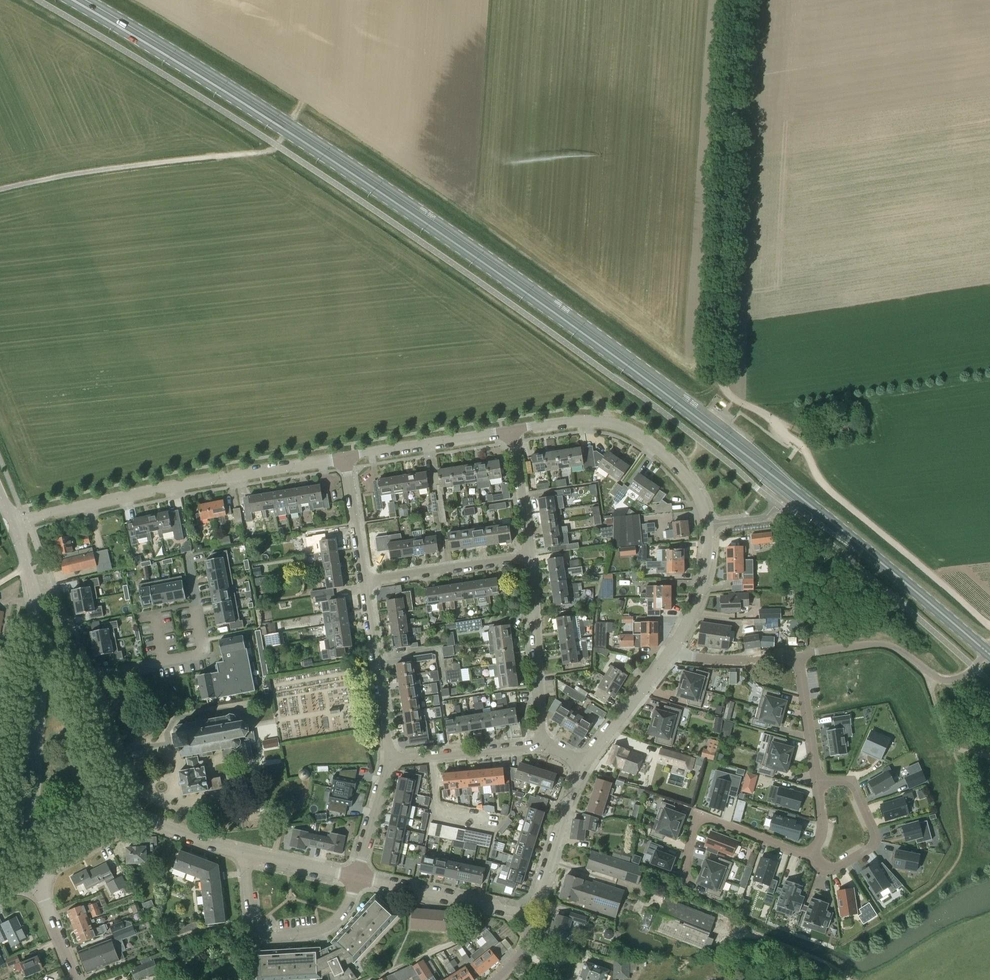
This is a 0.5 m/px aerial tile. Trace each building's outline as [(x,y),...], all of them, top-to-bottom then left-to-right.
[(853,420),(839,421),(841,432),(854,430),(853,420)] [(590,467),(588,457),(582,458),(581,448),(568,450),(571,468),(583,466),(584,468),(590,467)] [(559,470),(571,468),(568,450),(556,452),(559,470)] [(597,451),(588,453),(588,457),(590,467),(597,466),(609,474),(619,460),(609,453),(605,458),(597,451)] [(556,452),(544,454),(547,471),(559,470),(556,452)] [(534,473),(547,471),(544,454),(532,456),(532,461),(534,473)] [(630,467),(619,460),(609,474),(620,481),(630,467)] [(487,463),(490,481),(502,479),(499,461),(487,463)] [(490,481),(487,463),(475,465),(477,483),(490,481)] [(463,467),(465,485),(477,483),(475,465),(463,467)] [(454,486),(455,492),(461,492),(460,485),(465,485),(463,467),(450,469),(453,486),(454,486)] [(446,511),(445,499),(444,494),(446,494),(445,488),(453,486),(450,469),(438,471),(440,485),(437,485),(439,500),(437,500),(438,512),(445,511),(446,511)] [(650,481),(644,476),(643,476),(644,474),(641,472),(640,473),(639,473),(629,487),(640,495),(650,481)] [(417,491),(415,491),(417,499),(421,498),(420,490),(429,489),(427,473),(415,475),(417,491)] [(408,492),(415,491),(417,491),(415,475),(403,476),(405,492),(403,493),(404,501),(406,500),(407,504),(409,504),(408,492)] [(405,492),(403,476),(391,478),(393,495),(391,495),(393,503),(397,502),(396,494),(403,493),(405,492)] [(381,497),(391,495),(393,495),(391,478),(379,480),(380,490),(374,491),(377,510),(383,509),(381,497)] [(666,494),(659,489),(660,488),(650,481),(640,495),(650,502),(651,501),(653,503),(661,502),(666,494)] [(616,496),(622,487),(617,483),(611,493),(616,496)] [(536,485),(537,492),(549,490),(548,484),(536,485)] [(624,484),(622,487),(616,496),(613,500),(618,504),(629,487),(624,484)] [(314,511),(314,510),(323,508),(323,509),(329,508),(327,495),(321,496),(320,486),(308,487),(310,504),(309,504),(310,512),(314,511)] [(310,504),(308,487),(296,489),(299,505),(297,506),(298,513),(299,513),(302,513),(301,505),(309,504),(310,504)] [(286,514),(287,515),(298,513),(297,506),(299,505),(296,489),(284,491),(287,507),(285,508),(286,514)] [(538,500),(540,512),(561,509),(564,508),(563,502),(561,503),(560,496),(571,494),(570,489),(551,491),(553,498),(538,500)] [(275,509),(273,509),(275,517),(279,516),(286,514),(285,508),(287,507),(284,491),(272,493),(275,509)] [(263,511),(261,511),(263,519),(267,519),(265,511),(273,509),(275,509),(272,493),(260,495),(263,511)] [(438,512),(437,500),(436,493),(430,494),(431,505),(427,505),(428,512),(432,512),(432,513),(438,512)] [(251,513),(261,511),(263,511),(260,495),(249,497),(251,510),(241,511),(242,522),(245,538),(255,537),(254,533),(251,513)] [(213,511),(214,518),(219,517),(220,523),(221,524),(221,525),(222,525),(223,525),(224,525),(225,525),(226,525),(226,524),(227,523),(227,522),(225,516),(226,516),(232,515),(230,507),(225,508),(223,501),(208,504),(209,512),(213,511)] [(655,505),(656,512),(672,511),(671,503),(655,505)] [(202,520),(202,521),(214,518),(213,511),(209,512),(208,504),(199,506),(200,513),(197,514),(198,521),(202,520)] [(592,508),(593,517),(600,516),(599,507),(592,508)] [(236,526),(242,525),(242,522),(241,511),(240,508),(234,509),(236,526)] [(542,524),(557,522),(556,515),(562,514),(561,509),(540,512),(542,524)] [(630,509),(624,517),(639,515),(630,509)] [(445,511),(438,512),(440,524),(447,523),(445,511)] [(179,541),(184,540),(179,512),(169,514),(169,512),(157,515),(160,531),(158,531),(160,539),(164,538),(163,534),(174,532),(176,540),(179,541)] [(438,512),(432,513),(435,532),(441,531),(441,530),(440,524),(438,512)] [(151,532),(158,531),(160,531),(156,515),(145,517),(148,533),(146,534),(147,538),(148,541),(152,540),(151,532)] [(614,548),(641,545),(645,545),(648,544),(647,532),(655,532),(654,523),(640,525),(639,515),(624,517),(615,518),(614,548)] [(600,516),(593,517),(594,526),(601,525),(600,516)] [(148,533),(145,517),(133,519),(133,521),(127,523),(132,545),(138,544),(137,540),(147,538),(146,534),(148,533)] [(690,536),(688,521),(673,523),(674,524),(669,524),(670,530),(674,530),(675,537),(690,536)] [(544,536),(565,533),(568,532),(567,526),(558,528),(557,522),(542,524),(544,536)] [(509,526),(497,527),(499,545),(511,543),(509,526)] [(487,546),(499,545),(497,527),(484,529),(487,546)] [(614,537),(612,527),(600,528),(602,539),(614,537)] [(475,548),(487,546),(484,529),(472,531),(475,548)] [(306,539),(308,547),(313,546),(314,553),(321,552),(321,554),(337,551),(336,539),(326,541),(324,530),(306,532),(306,539)] [(424,538),(426,538),(425,530),(421,531),(422,539),(414,540),(412,540),(415,557),(426,555),(424,538)] [(90,543),(87,531),(77,533),(80,545),(90,543)] [(463,550),(475,548),(472,531),(460,532),(463,550)] [(412,540),(414,540),(413,532),(409,533),(410,541),(402,542),(400,542),(403,558),(415,557),(412,540)] [(463,550),(460,532),(448,534),(450,551),(463,550)] [(566,538),(565,533),(544,536),(546,548),(553,547),(560,546),(560,545),(559,539),(566,538)] [(771,533),(752,535),(753,545),(773,543),(771,533)] [(389,550),(391,560),(403,558),(400,542),(402,542),(401,534),(397,535),(398,543),(388,544),(387,536),(381,537),(383,551),(389,550)] [(229,535),(218,537),(218,540),(219,544),(219,545),(220,546),(226,545),(231,544),(229,535)] [(70,537),(56,540),(60,556),(65,554),(73,552),(71,544),(73,544),(72,539),(70,540),(70,537)] [(436,537),(426,538),(424,538),(426,555),(439,553),(436,537)] [(641,545),(640,548),(636,562),(645,562),(645,545),(641,545)] [(635,546),(627,547),(628,555),(636,554),(635,546)] [(727,560),(743,560),(743,552),(746,552),(746,547),(727,547),(727,560)] [(92,548),(65,554),(67,560),(61,561),(64,574),(97,567),(99,573),(113,569),(108,550),(94,553),(92,548)] [(667,550),(662,550),(662,561),(684,561),(684,549),(667,549),(667,550)] [(206,561),(208,572),(231,568),(227,551),(212,554),(213,560),(206,561)] [(339,563),(337,551),(321,554),(321,552),(314,553),(315,558),(316,565),(323,564),(323,566),(339,563)] [(548,560),(549,572),(564,569),(562,558),(548,560)] [(743,560),(727,560),(727,573),(728,573),(728,580),(739,580),(738,573),(743,573),(743,566),(747,565),(747,560),(743,560)] [(657,573),(668,573),(668,574),(685,573),(684,561),(662,561),(646,562),(646,568),(657,568),(657,573)] [(324,568),(325,576),(325,578),(341,575),(339,563),(323,566),(323,564),(316,565),(316,569),(324,568)] [(253,569),(254,576),(262,575),(261,567),(253,569)] [(567,581),(566,575),(571,574),(571,576),(583,574),(582,567),(579,567),(564,569),(549,572),(551,584),(567,581)] [(231,568),(208,572),(209,583),(233,579),(231,568)] [(744,575),(744,589),(754,589),(753,574),(744,575)] [(325,578),(325,576),(318,577),(318,581),(325,580),(327,590),(320,591),(321,597),(334,595),(333,589),(343,588),(341,575),(325,578)] [(182,576),(171,578),(176,602),(186,600),(182,576)] [(255,579),(256,586),(268,584),(267,577),(255,579)] [(74,601),(75,603),(98,598),(96,587),(100,586),(99,578),(84,581),(85,588),(72,591),(73,593),(71,594),(73,601),(74,601)] [(171,578),(160,580),(165,604),(176,602),(171,578)] [(233,579),(209,583),(211,594),(235,589),(233,579)] [(488,596),(486,597),(487,605),(491,604),(490,596),(500,595),(501,603),(507,602),(505,588),(499,589),(498,579),(485,581),(488,596)] [(160,580),(150,583),(154,606),(165,604),(160,580)] [(476,598),(474,598),(476,607),(479,606),(478,598),(486,597),(488,596),(485,581),(474,582),(476,598)] [(551,584),(553,595),(569,593),(567,581),(551,584)] [(464,600),(462,600),(464,608),(468,608),(466,600),(474,598),(476,598),(474,582),(461,584),(464,600)] [(154,606),(150,583),(139,585),(143,608),(154,606)] [(452,602),(450,602),(452,610),(455,609),(454,602),(462,600),(464,600),(461,584),(449,586),(452,602)] [(641,598),(648,598),(654,598),(671,598),(671,586),(654,585),(654,586),(646,586),(646,593),(634,593),(634,592),(626,592),(626,598),(641,598)] [(440,604),(438,604),(440,612),(443,611),(442,603),(450,602),(452,602),(449,586),(437,588),(440,604)] [(601,587),(597,600),(613,599),(613,587),(601,587)] [(427,614),(428,614),(432,613),(431,605),(438,604),(440,604),(437,588),(425,589),(428,605),(426,606),(427,614)] [(235,589),(211,594),(213,604),(236,600),(235,589)] [(405,611),(405,613),(413,611),(412,607),(405,608),(403,599),(411,598),(410,592),(396,594),(397,600),(387,601),(389,613),(405,611)] [(553,595),(555,607),(570,604),(569,593),(553,595)] [(739,596),(722,596),(722,611),(741,611),(740,602),(749,602),(749,594),(739,594),(739,596)] [(257,597),(258,604),(267,603),(265,595),(257,597)] [(335,600),(334,595),(321,597),(315,598),(316,603),(323,602),(325,612),(330,611),(331,613),(347,611),(345,599),(335,600)] [(98,598),(75,603),(77,615),(90,613),(91,619),(104,616),(102,606),(95,608),(93,600),(98,599),(98,598)] [(671,610),(671,598),(654,598),(654,609),(671,610)] [(236,600),(213,604),(215,615),(238,610),(236,600)] [(780,609),(760,609),(760,619),(765,618),(766,618),(778,618),(780,618),(780,609)] [(238,610),(215,615),(217,626),(230,624),(231,630),(244,627),(243,620),(240,621),(238,610)] [(323,613),(325,625),(326,624),(332,623),(333,625),(349,623),(347,611),(331,613),(330,611),(325,612),(323,613)] [(407,622),(407,624),(413,623),(415,623),(414,619),(407,620),(405,613),(405,611),(389,613),(391,625),(407,622)] [(556,618),(558,629),(574,627),(572,616),(556,618)] [(742,619),(742,630),(753,630),(753,626),(766,625),(766,618),(765,618),(760,619),(753,619),(742,619)] [(481,619),(456,623),(458,632),(482,628),(481,619)] [(91,632),(93,645),(116,640),(114,629),(119,628),(117,621),(102,624),(103,630),(91,632)] [(407,622),(391,625),(392,637),(409,635),(409,636),(416,635),(416,634),(415,629),(415,628),(408,629),(407,624),(407,622)] [(595,648),(603,649),(606,649),(607,623),(596,622),(595,648)] [(633,622),(633,635),(657,634),(658,631),(659,631),(659,625),(658,625),(658,622),(633,622)] [(702,622),(700,637),(729,641),(731,626),(702,622)] [(268,624),(269,632),(276,631),(275,623),(268,624)] [(326,624),(325,625),(326,637),(329,636),(334,635),(334,637),(350,634),(349,623),(333,625),(332,623),(326,624)] [(489,625),(490,633),(493,632),(494,641),(512,638),(510,626),(501,627),(501,623),(489,625)] [(575,639),(574,627),(558,629),(560,641),(575,639)] [(283,633),(265,636),(267,648),(285,645),(283,633)] [(352,647),(350,634),(334,637),(334,635),(329,636),(326,637),(327,640),(324,640),(326,650),(322,651),(323,660),(344,657),(342,648),(352,647)] [(657,634),(633,635),(619,635),(619,647),(634,647),(634,646),(635,646),(635,648),(641,648),(641,646),(657,646),(657,634)] [(394,649),(411,647),(411,648),(418,647),(418,643),(410,644),(409,636),(409,635),(392,637),(394,649)] [(745,649),(751,648),(760,647),(758,635),(744,637),(745,649)] [(244,636),(220,641),(222,655),(223,655),(224,662),(217,663),(219,672),(212,674),(212,673),(198,676),(203,700),(216,698),(216,699),(256,691),(247,649),(246,649),(244,636)] [(729,641),(700,637),(698,645),(728,649),(729,641)] [(771,648),(772,637),(761,637),(761,647),(771,648)] [(496,652),(513,650),(512,638),(494,641),(496,652)] [(560,641),(562,653),(577,651),(575,639),(560,641)] [(116,640),(93,645),(93,647),(92,647),(93,655),(95,654),(95,657),(109,654),(110,661),(123,658),(122,651),(118,652),(116,640)] [(443,648),(444,657),(455,656),(454,646),(443,648)] [(497,665),(515,662),(513,650),(496,652),(497,665)] [(562,653),(563,665),(579,663),(577,651),(562,653)] [(432,654),(414,657),(415,662),(433,659),(432,654)] [(454,670),(453,658),(444,659),(445,671),(454,670)] [(605,677),(621,686),(627,676),(623,673),(627,665),(616,659),(605,677)] [(499,676),(499,677),(516,674),(515,662),(497,665),(489,666),(489,669),(494,669),(495,676),(499,676)] [(415,675),(413,663),(397,665),(399,677),(415,675)] [(463,682),(461,669),(454,670),(445,671),(447,683),(447,684),(463,682)] [(682,680),(681,684),(705,691),(710,673),(697,670),(696,670),(697,671),(695,676),(682,672),(680,679),(682,680)] [(516,674),(499,677),(500,689),(518,687),(516,674)] [(399,677),(400,689),(417,686),(415,675),(399,677)] [(614,696),(621,686),(605,677),(594,695),(605,702),(610,694),(614,696)] [(705,691),(681,684),(679,689),(678,689),(676,695),(689,699),(688,704),(687,705),(700,708),(705,691)] [(400,689),(402,701),(418,698),(417,686),(400,689)] [(588,693),(576,686),(574,690),(577,691),(582,694),(586,697),(588,693)] [(441,690),(442,697),(450,696),(449,688),(441,690)] [(764,689),(758,707),(783,714),(784,709),(786,709),(788,703),(778,700),(779,694),(780,694),(780,693),(764,689)] [(573,697),(578,700),(582,694),(577,691),(573,697)] [(586,697),(582,694),(578,700),(582,703),(586,697)] [(420,710),(418,698),(402,701),(404,713),(420,710)] [(497,699),(498,706),(497,706),(498,711),(493,712),(495,727),(506,725),(504,710),(503,705),(502,698),(497,699)] [(732,710),(734,702),(727,701),(725,708),(732,710)] [(593,712),(604,718),(607,713),(591,703),(585,713),(589,716),(593,712)] [(552,720),(563,726),(572,711),(561,704),(552,720)] [(654,717),(652,722),(677,729),(682,710),(665,706),(664,713),(654,710),(652,717),(654,717)] [(783,714),(758,707),(756,718),(753,717),(751,725),(766,729),(767,729),(766,728),(768,722),(781,726),(783,719),(781,719),(783,714)] [(518,723),(515,708),(504,710),(506,725),(518,723)] [(422,722),(426,721),(425,715),(421,716),(420,710),(404,713),(406,724),(422,722)] [(572,732),(581,716),(572,711),(563,726),(572,732)] [(457,718),(457,713),(457,712),(452,713),(453,719),(446,720),(448,735),(460,733),(457,718)] [(495,727),(493,712),(481,714),(484,729),(495,727)] [(470,716),(472,731),(484,729),(481,714),(470,716)] [(176,741),(177,745),(176,746),(177,748),(178,748),(179,752),(181,753),(182,758),(183,758),(183,760),(185,760),(184,758),(187,757),(188,764),(199,761),(200,761),(198,755),(203,754),(204,757),(204,758),(214,756),(214,755),(215,755),(214,752),(222,751),(223,754),(223,753),(224,758),(238,756),(238,754),(243,753),(244,759),(253,758),(251,746),(257,745),(254,732),(250,732),(250,727),(250,726),(250,725),(249,726),(244,723),(244,722),(243,721),(243,722),(237,723),(238,719),(236,716),(230,715),(227,717),(227,715),(226,715),(226,717),(217,719),(217,717),(216,717),(216,719),(208,720),(207,719),(207,717),(196,719),(196,721),(196,723),(188,724),(188,722),(186,722),(186,724),(181,726),(180,724),(179,725),(179,727),(175,727),(174,732),(177,735),(174,735),(175,741),(176,741)] [(846,746),(848,746),(847,736),(844,736),(843,729),(842,726),(852,724),(850,715),(833,718),(834,727),(835,727),(836,730),(827,731),(831,757),(847,754),(846,746)] [(457,718),(460,733),(472,731),(470,716),(457,718)] [(581,716),(572,732),(584,738),(593,723),(581,716)] [(715,717),(714,725),(721,727),(722,718),(715,717)] [(426,721),(422,722),(406,724),(406,726),(405,726),(406,733),(407,732),(408,737),(410,736),(411,742),(428,739),(426,721)] [(731,730),(733,723),(725,721),(723,727),(731,730)] [(677,729),(652,722),(651,727),(649,726),(647,733),(657,736),(656,742),(655,742),(671,747),(677,729)] [(881,760),(886,749),(890,741),(871,732),(867,740),(862,751),(869,754),(868,756),(867,756),(867,758),(868,759),(868,760),(871,765),(873,764),(875,762),(876,760),(878,759),(881,760)] [(770,735),(765,754),(789,760),(791,755),(792,756),(794,749),(785,746),(786,740),(787,740),(770,735)] [(279,739),(263,741),(265,749),(280,747),(279,739)] [(614,767),(619,769),(636,775),(644,755),(614,745),(606,764),(614,767)] [(658,760),(674,765),(673,767),(682,769),(682,767),(692,770),(695,758),(680,754),(679,756),(665,752),(665,750),(661,748),(658,760)] [(702,758),(705,759),(714,761),(716,752),(704,749),(702,758)] [(789,760),(765,754),(762,765),(760,764),(757,773),(773,777),(773,776),(775,769),(788,772),(790,765),(788,765),(789,760)] [(702,758),(697,756),(695,765),(703,767),(705,759),(702,758)] [(199,761),(188,764),(189,771),(180,772),(184,796),(197,794),(223,789),(221,779),(211,781),(210,777),(207,778),(205,767),(205,768),(204,764),(200,765),(199,761)] [(519,769),(510,767),(512,780),(516,781),(517,783),(520,784),(522,783),(527,785),(528,782),(533,767),(521,763),(519,769)] [(911,776),(905,778),(910,789),(923,784),(927,782),(919,763),(915,765),(907,768),(911,776)] [(540,786),(545,771),(533,767),(528,782),(540,786)] [(893,775),(888,767),(882,771),(884,774),(868,783),(875,795),(881,791),(882,793),(890,789),(888,787),(894,784),(890,777),(893,775)] [(504,768),(490,769),(491,785),(490,785),(492,793),(496,793),(495,785),(505,784),(504,776),(504,768)] [(301,779),(303,780),(305,780),(307,779),(308,777),(309,775),(308,773),(307,771),(306,770),(303,769),(301,769),(300,771),(298,772),(298,774),(298,776),(299,778),(301,779)] [(479,786),(480,794),(484,794),(483,786),(490,785),(491,785),(490,769),(477,770),(479,786)] [(477,770),(466,771),(467,788),(468,795),(472,794),(471,787),(479,786),(477,770)] [(467,788),(466,771),(455,772),(456,789),(455,789),(456,796),(460,796),(460,788),(467,788)] [(545,771),(540,786),(552,789),(557,774),(545,771)] [(712,799),(710,806),(724,809),(726,803),(728,795),(729,796),(736,798),(741,779),(732,777),(733,775),(720,771),(717,783),(714,783),(711,796),(713,797),(712,799)] [(445,789),(443,790),(440,790),(441,797),(444,797),(444,798),(448,797),(447,789),(455,789),(456,789),(455,772),(443,773),(445,789)] [(332,780),(329,792),(353,797),(355,785),(353,784),(356,773),(336,776),(336,781),(332,780)] [(754,787),(757,776),(747,773),(744,785),(754,787)] [(398,790),(413,793),(416,781),(420,782),(421,777),(410,774),(408,780),(401,778),(398,790)] [(608,794),(611,795),(613,789),(610,788),(612,783),(597,778),(594,790),(608,794)] [(615,785),(623,787),(625,780),(617,778),(615,785)] [(803,794),(780,787),(775,803),(798,810),(803,794)] [(637,795),(644,796),(645,790),(638,788),(637,795)] [(395,803),(411,806),(413,793),(398,790),(395,803)] [(605,805),(608,794),(594,790),(590,801),(605,805)] [(353,797),(329,792),(327,804),(329,804),(327,811),(344,815),(346,808),(350,809),(353,797)] [(914,800),(912,792),(903,795),(903,798),(881,805),(886,821),(909,814),(905,802),(914,800)] [(536,797),(534,803),(540,805),(546,807),(549,799),(537,795),(536,798),(536,797)] [(738,800),(735,812),(742,814),(746,802),(738,800)] [(604,809),(605,805),(590,801),(587,812),(602,816),(602,815),(605,816),(606,810),(604,809)] [(527,807),(530,808),(526,820),(541,825),(545,813),(538,811),(540,805),(534,803),(529,802),(527,807)] [(663,802),(656,819),(680,827),(682,823),(683,823),(686,817),(673,812),(675,807),(675,806),(663,802)] [(415,807),(411,806),(395,803),(393,815),(408,818),(413,818),(415,807)] [(503,804),(501,813),(508,815),(510,806),(503,804)] [(574,819),(571,838),(584,840),(586,829),(596,832),(598,818),(583,813),(582,820),(574,819)] [(774,815),(773,819),(776,820),(773,829),(780,831),(779,834),(799,841),(799,840),(798,840),(802,827),(795,825),(796,821),(797,821),(773,814),(773,815),(774,815)] [(408,818),(393,815),(390,826),(405,829),(408,818)] [(504,824),(508,827),(513,821),(510,818),(504,824)] [(680,827),(656,819),(661,821),(657,831),(652,829),(650,836),(663,840),(662,839),(664,834),(677,839),(680,833),(678,832),(680,827)] [(522,832),(537,837),(541,825),(526,820),(522,832)] [(918,822),(903,826),(906,841),(916,839),(917,844),(932,840),(927,821),(918,823),(918,822)] [(435,836),(438,823),(431,822),(429,834),(435,836)] [(444,824),(438,823),(435,836),(441,837),(444,824)] [(441,837),(447,838),(450,826),(444,824),(441,837)] [(508,827),(504,824),(499,830),(502,833),(508,827)] [(387,839),(403,842),(405,829),(390,826),(387,839)] [(456,827),(450,826),(447,838),(453,840),(456,827)] [(462,828),(456,827),(453,840),(459,841),(462,828)] [(459,841),(466,842),(469,830),(462,828),(459,841)] [(307,847),(317,849),(320,835),(294,830),(291,847),(306,850),(307,847)] [(466,842),(472,844),(475,831),(469,830),(466,842)] [(472,844),(478,845),(480,832),(475,831),(472,844)] [(478,845),(484,846),(487,834),(480,832),(478,845)] [(518,844),(534,848),(537,837),(522,832),(518,844)] [(719,850),(732,855),(737,842),(711,832),(706,845),(708,846),(706,851),(717,855),(719,850)] [(320,835),(317,849),(343,854),(346,836),(331,833),(330,837),(320,835)] [(487,834),(484,846),(490,848),(493,835),(487,834)] [(139,863),(148,863),(147,852),(154,852),(154,851),(157,851),(157,838),(146,838),(146,848),(128,849),(128,864),(139,863)] [(403,842),(387,839),(385,851),(400,854),(403,842)] [(663,847),(651,842),(647,853),(652,855),(650,863),(670,870),(672,866),(674,866),(677,859),(661,853),(663,847)] [(515,856),(530,860),(534,848),(518,844),(515,856)] [(632,863),(629,862),(620,859),(593,850),(587,868),(639,885),(644,867),(636,864),(632,863)] [(207,925),(226,923),(219,865),(181,851),(174,870),(201,880),(207,925)] [(382,863),(397,867),(399,860),(403,861),(404,855),(400,854),(385,851),(382,863)] [(424,856),(425,852),(419,851),(417,863),(422,864),(424,856)] [(620,859),(629,862),(632,854),(623,851),(622,855),(620,859)] [(893,867),(916,872),(919,855),(897,851),(893,867)] [(421,871),(433,874),(437,854),(437,853),(431,852),(430,857),(424,856),(422,864),(421,871)] [(433,874),(445,876),(449,861),(449,857),(442,856),(442,855),(437,854),(433,874)] [(634,855),(632,863),(636,864),(639,865),(641,857),(634,855)] [(508,861),(506,866),(526,872),(530,860),(515,856),(512,863),(508,861)] [(704,867),(702,872),(725,881),(732,863),(720,858),(719,859),(720,859),(718,865),(705,860),(702,867),(704,867)] [(772,879),(777,863),(761,858),(754,880),(769,886),(767,892),(773,894),(778,881),(772,879)] [(445,876),(458,879),(461,864),(449,861),(445,876)] [(485,869),(473,866),(470,881),(482,884),(483,878),(489,879),(491,869),(493,862),(487,861),(485,869)] [(500,864),(493,862),(491,869),(495,870),(498,869),(500,864)] [(125,895),(130,892),(122,876),(115,879),(108,863),(89,872),(87,869),(71,877),(77,888),(85,884),(88,890),(105,881),(112,894),(122,889),(125,895)] [(473,866),(461,864),(458,879),(470,881),(473,866)] [(526,872),(506,866),(503,865),(500,877),(498,877),(496,882),(513,887),(515,882),(522,884),(526,872)] [(870,887),(875,895),(889,886),(889,887),(889,888),(890,888),(890,889),(891,889),(892,889),(892,890),(893,890),(894,890),(894,889),(895,889),(902,885),(904,887),(891,872),(883,876),(877,866),(873,869),(872,867),(863,873),(865,877),(864,877),(867,881),(868,880),(870,884),(871,884),(872,883),(874,885),(870,887)] [(725,881),(702,872),(700,877),(699,876),(696,883),(709,887),(707,892),(706,893),(719,898),(725,881)] [(567,874),(560,896),(570,900),(586,905),(585,907),(616,918),(625,891),(594,881),(593,883),(567,874)] [(742,879),(740,886),(745,888),(748,881),(742,879)] [(776,911),(785,914),(787,909),(794,912),(794,910),(800,912),(805,898),(799,896),(802,886),(786,881),(777,906),(778,906),(776,911)] [(837,891),(841,916),(857,914),(853,889),(837,891)] [(767,894),(764,902),(772,905),(774,897),(767,894)] [(297,950),(257,952),(258,979),(283,979),(322,978),(322,977),(328,974),(330,979),(355,979),(358,979),(348,965),(354,962),(355,962),(398,916),(376,896),(333,943),(335,945),(328,948),(330,952),(321,956),(320,949),(297,950)] [(665,898),(653,929),(704,949),(716,918),(665,898)] [(804,905),(802,911),(807,912),(804,922),(805,922),(803,926),(812,929),(825,934),(827,931),(828,927),(828,928),(833,914),(826,911),(828,904),(812,898),(809,907),(804,905)] [(68,911),(71,919),(87,914),(91,913),(91,912),(99,909),(97,903),(85,908),(84,906),(68,911)] [(141,911),(138,903),(131,905),(133,914),(141,911)] [(870,903),(860,910),(862,914),(859,916),(864,924),(877,915),(870,903)] [(416,906),(411,926),(426,930),(427,927),(438,929),(438,932),(452,935),(456,914),(416,906)] [(91,912),(91,913),(94,918),(102,915),(99,909),(91,912)] [(549,933),(551,934),(551,936),(552,938),(554,939),(556,938),(557,936),(565,939),(572,919),(586,924),(588,918),(571,912),(569,918),(557,915),(554,926),(552,925),(549,933)] [(653,915),(645,913),(642,925),(649,928),(653,915)] [(90,922),(89,921),(87,914),(71,919),(74,928),(90,922)] [(6,935),(11,946),(28,939),(24,930),(22,931),(20,927),(20,926),(16,917),(6,921),(7,922),(1,925),(0,922),(0,938),(6,935)] [(74,928),(77,936),(105,925),(94,929),(91,923),(95,922),(94,919),(89,921),(90,922),(74,928)] [(123,922),(110,927),(112,933),(125,928),(123,922)] [(166,933),(169,940),(199,928),(197,922),(166,933)] [(96,938),(105,934),(108,931),(105,925),(77,936),(80,944),(96,938)] [(114,938),(80,951),(88,973),(125,959),(122,951),(125,950),(121,940),(136,934),(133,926),(125,928),(112,933),(114,938)] [(500,960),(491,949),(499,943),(490,931),(483,937),(487,942),(481,947),(482,948),(479,950),(480,952),(483,956),(481,957),(490,968),(500,960)] [(622,932),(616,931),(612,941),(619,943),(622,932)] [(472,957),(473,957),(470,959),(466,954),(462,957),(469,967),(471,965),(480,976),(490,968),(481,957),(483,956),(480,952),(479,950),(475,953),(472,957)] [(41,970),(36,957),(20,964),(16,956),(5,960),(8,967),(13,965),(16,970),(21,968),(25,977),(41,970)] [(136,979),(158,970),(154,960),(153,961),(151,956),(142,960),(143,965),(132,969),(136,979)] [(399,979),(406,979),(412,977),(414,979),(436,979),(432,973),(424,959),(413,966),(412,965),(395,973),(399,979)] [(630,979),(630,959),(614,959),(614,972),(587,962),(580,979),(616,979),(630,979)] [(454,967),(450,962),(445,965),(452,975),(448,978),(449,979),(462,979),(457,972),(454,967)] [(462,979),(474,979),(475,979),(467,966),(457,972),(462,979)] [(432,973),(436,979),(440,976),(437,970),(432,973)]
